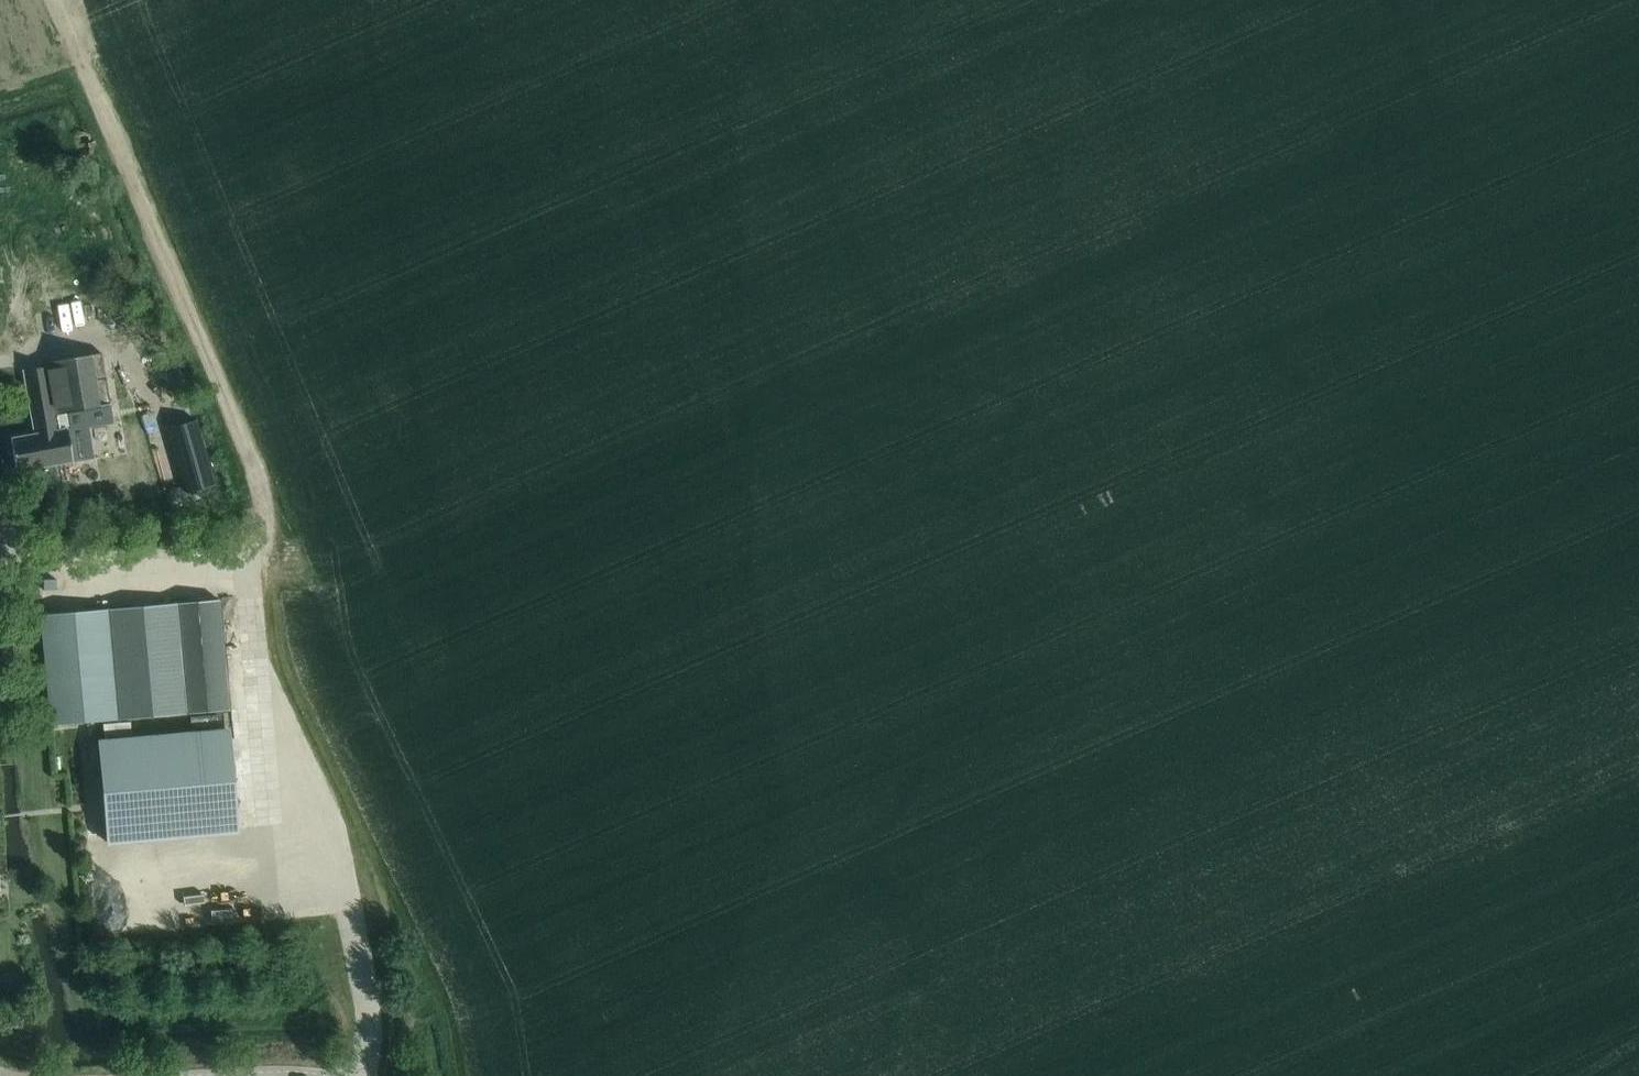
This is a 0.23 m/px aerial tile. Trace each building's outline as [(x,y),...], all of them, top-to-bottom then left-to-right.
[(19,486),(56,479),(53,462),(73,459),(68,429),(113,421),(101,351),(44,361),(45,366),(24,369),(35,434),(10,438),(19,486)] [(187,492),(214,484),(196,418),(168,426),(187,492)] [(140,448),(83,455),(89,506),(146,498),(140,448)] [(174,574),(198,574),(198,564),(173,565),(174,574)] [(50,724),(228,708),(218,598),(41,614),(50,724)] [(107,840),(238,829),(230,730),(98,742),(107,840)]
